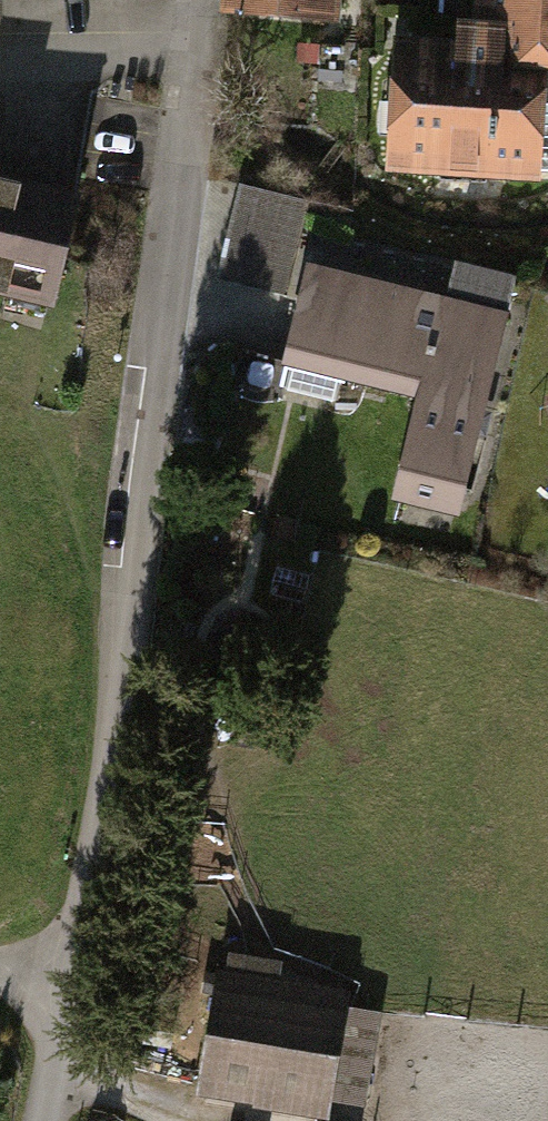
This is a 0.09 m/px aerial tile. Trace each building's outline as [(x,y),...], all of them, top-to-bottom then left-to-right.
[(338,19),(340,0),(228,0),(228,11),(338,19)] [(479,49),(407,47),(404,180),(547,184),(547,0),(480,0),(479,49)] [(222,272),(289,288),(311,201),(244,184),(222,272)] [(63,310),(86,205),(0,186),(0,296),(63,310)] [(399,497),(469,512),(520,280),(456,266),(449,299),(317,270),(295,369),(421,396),(399,497)] [(340,1105),(356,995),(226,976),(209,1086),(340,1105)]
